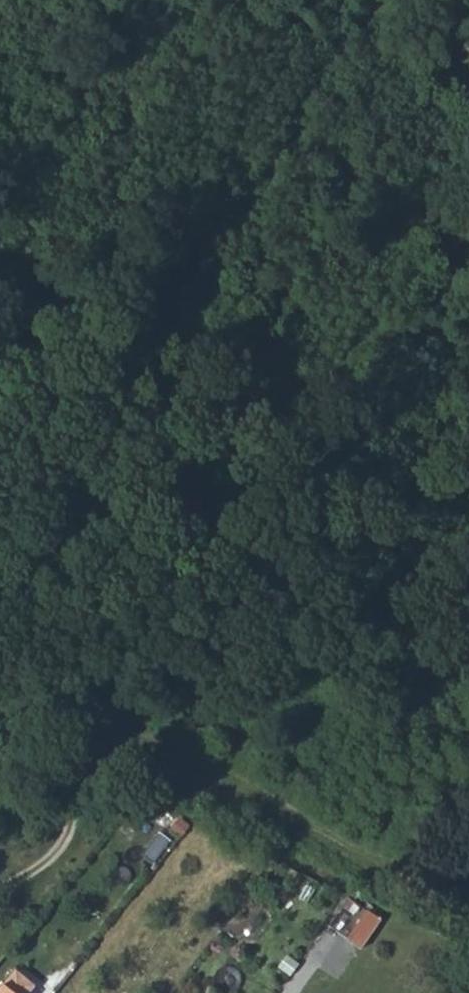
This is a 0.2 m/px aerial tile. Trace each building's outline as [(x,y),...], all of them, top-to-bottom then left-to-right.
[(332,927),(367,946),(383,915),(348,896),(332,927)] [(13,973),(0,989),(0,992),(29,992),(32,989),(13,973)]
